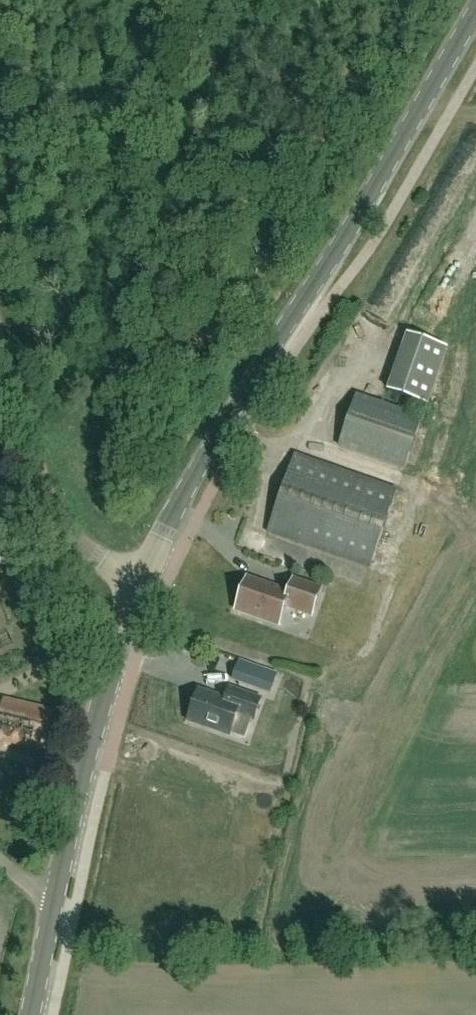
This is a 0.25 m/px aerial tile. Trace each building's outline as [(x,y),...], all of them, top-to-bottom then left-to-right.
[(409,335),(390,392),(428,405),(447,348),(409,335)] [(340,446),(405,469),(423,418),(357,395),(340,446)] [(268,533),(370,569),(398,490),(295,455),(268,533)] [(279,625),(286,607),(313,616),(322,590),(293,580),(289,593),(248,579),(237,610),(279,625)] [(278,673),(240,660),(233,680),(271,693),(278,673)] [(262,700),(230,689),(226,700),(200,691),(190,719),(231,734),(237,714),(254,720),(262,700)] [(4,700),(0,716),(0,739),(40,748),(49,710),(4,700)]
